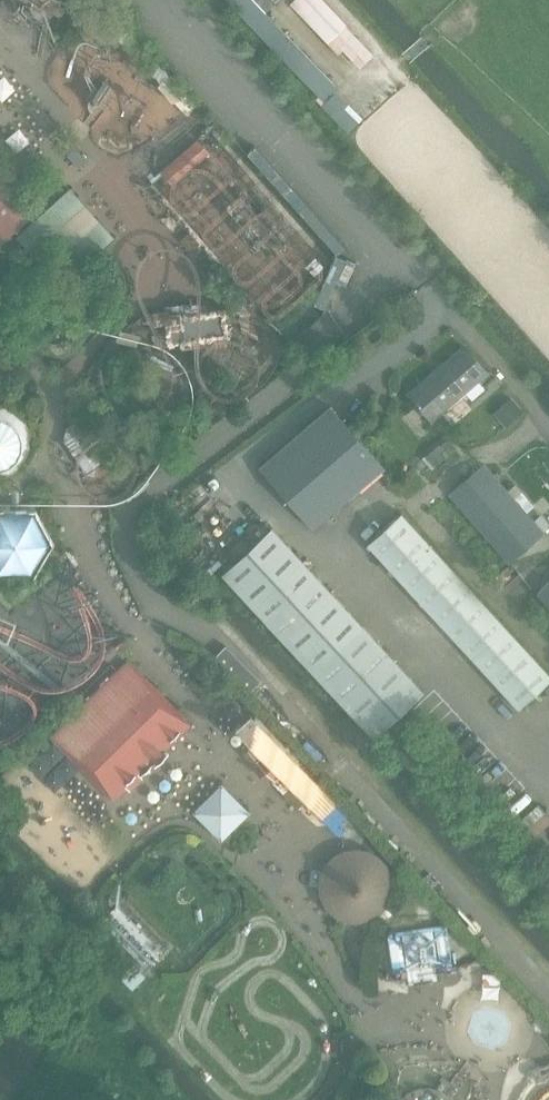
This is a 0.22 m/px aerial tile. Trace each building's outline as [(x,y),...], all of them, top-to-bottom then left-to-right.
[(265,12),(253,0),(230,0),(227,2),(256,34),(317,95),(314,98),(348,133),(361,118),(335,93),(339,89),(265,12)] [(272,0),(253,0),(265,12),(275,3),(272,0)] [(345,24),(321,0),(295,0),(293,2),(332,40),(360,69),(373,55),(345,24)] [(4,181),(0,176),(0,244),(34,214),(4,181)] [(198,241),(188,231),(182,238),(191,247),(198,241)] [(484,389),(477,380),(486,372),(464,346),(408,394),(431,420),(464,391),(472,400),(484,389)] [(506,426),(522,411),(511,398),(494,413),(506,426)] [(312,529),(384,467),(330,406),(259,468),(312,529)] [(444,457),(435,447),(426,456),(435,466),(444,457)] [(542,532),(495,478),(484,464),(450,494),(508,562),(542,532)] [(35,511),(0,511),(0,577),(35,576),(54,544),(35,511)] [(431,546),(400,513),(367,544),(397,577),(431,546)] [(252,606),(301,560),(271,528),(222,573),(252,606)] [(461,579),(431,546),(397,577),(428,609),(461,579)] [(282,639),(332,593),(301,560),(252,606),(282,639)] [(491,612),(461,579),(428,609),(458,642),(491,612)] [(537,594),(548,606),(548,581),(537,594)] [(313,672),(362,626),(332,593),(282,639),(313,672)] [(521,645),(491,612),(458,642),(488,675),(521,645)] [(343,704),(392,659),(362,626),(313,672),(343,704)] [(521,645),(488,675),(518,708),(548,680),(548,675),(521,645)] [(374,737),(423,692),(392,659),(343,704),(374,737)] [(127,661),(51,736),(113,800),(162,752),(189,725),(151,685),(127,661)] [(247,754),(244,757),(247,760),(251,757),(282,791),(287,773),(294,779),(298,761),(254,718),(245,751),(247,754)] [(191,814),(221,844),(251,815),(221,785),(191,814)] [(133,989),(145,976),(133,964),(120,977),(133,989)]
